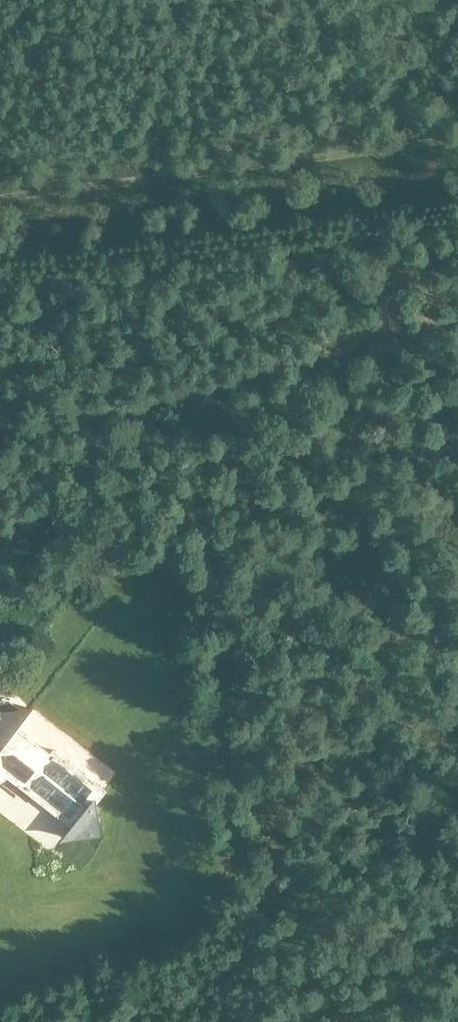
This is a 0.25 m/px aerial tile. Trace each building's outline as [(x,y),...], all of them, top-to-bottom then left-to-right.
[(100,781),(0,705),(0,777),(65,826),(100,781)]
